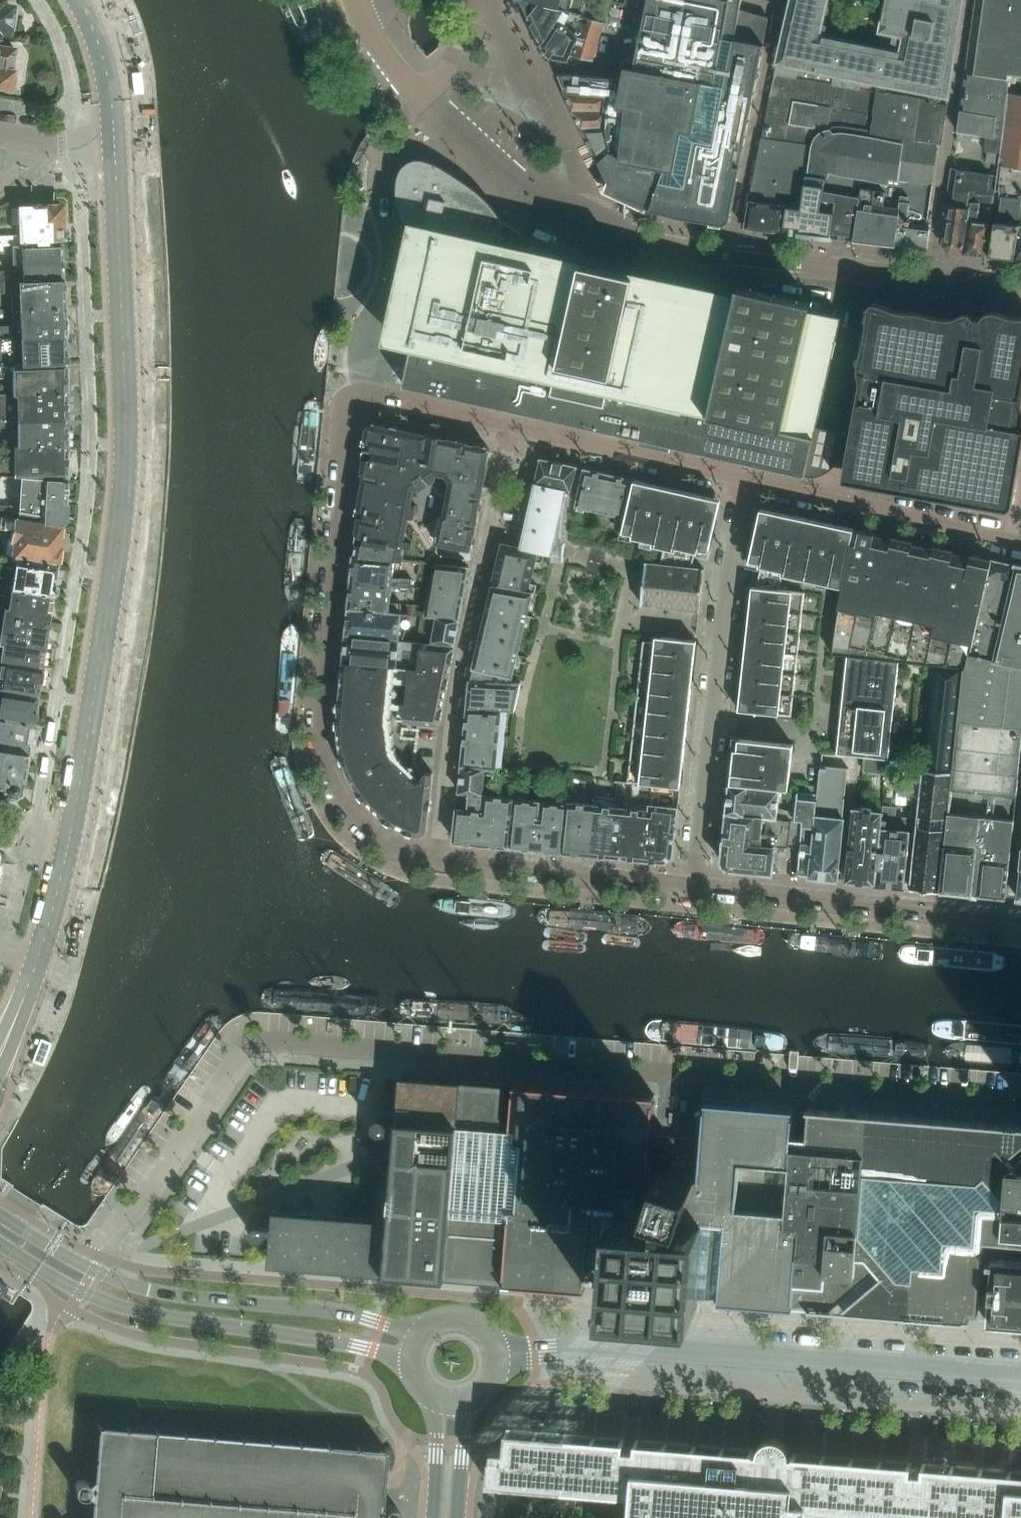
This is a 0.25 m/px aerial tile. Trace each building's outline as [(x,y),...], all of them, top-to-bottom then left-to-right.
[(5,32),(9,28),(12,9),(8,4),(2,4),(3,0),(0,0),(0,31),(5,32)] [(297,22),(298,23),(298,24),(299,25),(300,25),(302,26),(304,25),(305,25),(306,24),(307,23),(308,22),(308,21),(308,20),(308,18),(303,7),(300,0),(299,0),(290,0),(289,0),(289,1),(289,2),(289,4),(289,5),(292,12),(297,22)] [(542,44),(558,17),(577,34),(582,15),(533,0),(520,0),(542,44)] [(582,15),(584,16),(587,0),(533,0),(582,15)] [(558,74),(564,90),(573,109),(573,110),(603,109),(607,109),(607,126),(611,144),(597,157),(597,158),(597,157),(599,161),(598,161),(608,180),(614,193),(647,208),(649,209),(679,217),(724,224),(727,222),(730,220),(744,148),(757,77),(759,70),(764,44),(763,44),(769,17),(740,9),(741,0),(648,0),(633,67),(629,66),(626,79),(600,77),(566,74),(561,73),(558,74)] [(777,62),(775,73),(823,82),(846,86),(876,92),(877,82),(949,96),(963,0),(884,0),(878,32),(893,35),(892,42),(900,44),(899,48),(822,33),(829,0),(791,0),(777,62)] [(965,73),(975,74),(1009,78),(1009,74),(1020,76),(1020,0),(975,0),(965,73)] [(578,35),(568,59),(592,64),(600,38),(602,29),(603,27),(605,22),(604,22),(603,22),(595,19),(584,16),(582,15),(577,34),(578,35)] [(558,17),(542,44),(545,51),(546,52),(551,56),(553,57),(553,56),(568,59),(578,35),(577,34),(558,17)] [(167,24),(147,27),(155,87),(175,84),(167,24)] [(10,88),(11,85),(15,84),(16,76),(13,73),(13,70),(11,69),(14,48),(0,46),(0,87),(10,88)] [(780,98),(793,100),(831,107),(842,109),(842,108),(846,86),(823,82),(785,75),(775,73),(770,96),(780,98)] [(963,90),(960,111),(998,116),(1004,117),(1006,97),(1007,92),(1008,92),(1009,78),(975,74),(965,73),(963,90)] [(876,92),(846,86),(842,108),(872,114),(876,92)] [(919,99),(876,92),(872,114),(872,115),(873,115),(869,135),(903,142),(903,138),(914,139),(919,99)] [(770,96),(766,118),(762,137),(811,144),(812,142),(813,138),(815,135),(817,133),(820,131),(823,130),(825,129),(789,123),(793,100),(780,98),(770,96)] [(929,142),(942,143),(948,104),(938,103),(919,99),(914,139),(929,142)] [(825,129),(826,129),(827,128),(831,107),(793,100),(789,123),(825,129)] [(854,239),(854,240),(896,245),(896,244),(897,235),(898,220),(904,221),(927,224),(932,184),(898,179),(904,142),(903,142),(869,135),(873,115),(872,115),(872,114),(842,108),(842,109),(831,107),(827,128),(826,129),(825,129),(823,130),(820,131),(817,133),(815,135),(813,138),(812,142),(811,144),(807,173),(824,176),(823,183),(822,191),(820,209),(821,209),(832,210),(834,193),(860,195),(858,208),(855,230),(854,239)] [(603,109),(573,110),(582,128),(592,126),(607,126),(607,109),(603,109)] [(958,125),(957,131),(958,131),(979,134),(986,134),(1001,136),(1004,117),(998,116),(960,111),(958,125)] [(582,128),(583,129),(596,157),(597,157),(611,144),(607,126),(592,126),(582,128)] [(762,137),(756,167),(805,173),(807,173),(811,144),(762,137)] [(904,142),(898,179),(932,184),(933,184),(939,143),(929,142),(914,139),(903,138),(903,142),(904,142)] [(999,163),(1000,154),(987,152),(986,161),(999,163)] [(469,201),(503,221),(501,217),(499,214),(491,204),(482,196),(469,185),(455,176),(436,165),(423,161),(417,161),(411,163),(406,167),(402,171),(400,177),(399,183),(399,202),(399,210),(402,218),(407,228),(382,340),(404,345),(406,338),(410,317),(405,316),(407,307),(412,308),(420,271),(430,231),(432,222),(415,218),(421,193),(440,197),(442,187),(428,178),(428,177),(469,201)] [(749,200),(786,206),(786,204),(801,206),(805,173),(756,167),(749,200)] [(948,250),(948,251),(962,252),(963,242),(967,220),(968,220),(971,201),(972,201),(974,192),(994,196),(995,190),(995,184),(998,174),(952,168),(949,187),(947,205),(945,218),(948,218),(944,246),(945,246),(948,250)] [(799,235),(799,233),(801,233),(816,234),(830,236),(832,210),(821,209),(820,209),(822,191),(823,183),(824,176),(807,173),(805,173),(801,206),(786,204),(786,206),(784,221),(783,231),(783,233),(799,235)] [(412,347),(403,385),(433,391),(514,409),(595,428),(660,442),(680,447),(755,463),(805,475),(806,475),(807,475),(808,475),(809,475),(810,475),(811,475),(812,475),(813,475),(815,475),(816,475),(817,475),(818,475),(819,474),(820,474),(821,474),(822,474),(823,473),(824,473),(825,472),(826,472),(827,471),(828,470),(829,470),(830,469),(831,468),(832,468),(833,467),(833,466),(834,465),(835,465),(835,464),(836,463),(837,462),(837,461),(838,460),(838,459),(839,458),(839,457),(840,457),(840,456),(840,455),(841,454),(841,453),(845,432),(837,430),(824,427),(817,426),(841,316),(810,309),(811,302),(738,285),(736,292),(637,270),(637,269),(566,253),(548,249),(503,240),(504,236),(499,235),(493,233),(496,219),(503,223),(503,222),(503,221),(469,201),(428,177),(428,178),(442,187),(440,197),(421,193),(415,218),(432,222),(430,231),(420,271),(412,308),(407,307),(405,316),(410,317),(406,338),(404,345),(412,347)] [(999,191),(997,203),(989,256),(1014,258),(1015,258),(1018,233),(1020,234),(1020,193),(999,191)] [(963,242),(962,252),(985,255),(993,204),(994,196),(974,192),(972,201),(971,201),(968,220),(967,220),(963,242)] [(832,210),(830,236),(853,239),(854,239),(855,230),(858,208),(860,195),(834,193),(832,210)] [(186,194),(166,196),(171,255),(191,254),(186,194)] [(745,225),(744,227),(783,231),(784,221),(786,206),(749,200),(745,225)] [(1,250),(2,245),(10,245),(47,243),(47,240),(51,240),(61,239),(60,227),(59,228),(58,223),(60,223),(62,220),(62,207),(59,204),(37,205),(35,202),(27,202),(26,205),(21,205),(21,208),(11,208),(12,224),(22,223),(22,235),(0,235),(0,250),(1,250)] [(898,220),(897,235),(896,244),(910,246),(927,249),(930,225),(930,224),(927,224),(904,221),(898,220)] [(10,245),(11,270),(0,270),(0,281),(10,281),(52,279),(62,279),(61,243),(51,243),(47,243),(10,245)] [(10,282),(11,308),(63,306),(63,289),(63,279),(62,279),(52,279),(10,281),(10,282)] [(0,309),(0,337),(65,335),(64,306),(63,306),(11,308),(0,309)] [(860,382),(848,454),(850,454),(845,473),(905,486),(904,488),(904,489),(905,489),(905,490),(906,491),(1007,508),(1008,508),(1009,508),(1010,508),(1011,508),(1011,507),(1012,507),(1012,506),(1013,506),(1013,505),(1013,504),(1014,504),(1014,502),(1020,461),(1020,412),(1018,412),(1020,384),(1020,328),(984,324),(985,316),(978,316),(970,315),(969,323),(881,314),(865,383),(860,382)] [(66,362),(67,362),(66,352),(65,352),(64,335),(65,335),(0,337),(0,365),(11,364),(13,364),(57,362),(66,362)] [(66,362),(57,362),(13,364),(11,364),(0,365),(0,377),(2,377),(1,371),(11,371),(12,393),(66,391),(66,374),(66,362)] [(67,419),(67,409),(66,409),(66,391),(12,393),(0,393),(0,418),(67,419)] [(15,445),(66,446),(66,428),(67,428),(67,419),(0,418),(0,431),(15,431),(15,445)] [(436,542),(471,549),(472,549),(490,450),(488,446),(373,423),(364,429),(362,443),(364,446),(359,471),(362,475),(355,513),(359,518),(355,541),(357,544),(355,555),(395,560),(404,560),(405,552),(404,552),(405,547),(409,547),(413,544),(414,540),(406,539),(410,518),(414,518),(417,505),(412,504),(415,490),(420,491),(422,489),(422,488),(429,483),(429,484),(436,480),(437,474),(445,476),(449,482),(443,513),(440,516),(435,542),(436,542)] [(12,476),(57,475),(67,475),(67,464),(66,464),(66,446),(15,445),(12,445),(0,445),(0,475),(12,476)] [(541,458),(535,483),(571,491),(577,466),(541,458)] [(635,479),(584,468),(576,505),(626,516),(635,479)] [(16,515),(58,522),(59,522),(64,518),(66,479),(11,476),(10,496),(17,496),(16,508),(11,507),(11,505),(0,504),(0,513),(16,516),(16,515)] [(720,499),(677,489),(635,479),(626,516),(623,531),(633,534),(632,537),(653,541),(652,544),(663,547),(664,546),(696,551),(698,551),(699,548),(709,550),(720,499)] [(535,483),(521,546),(545,551),(544,552),(552,553),(551,560),(553,560),(563,561),(564,542),(559,542),(571,491),(535,483)] [(854,528),(820,521),(761,508),(749,559),(759,562),(759,565),(761,565),(756,587),(779,589),(783,573),(842,586),(850,544),(854,528)] [(60,526),(58,525),(0,516),(0,517),(0,529),(10,530),(8,538),(5,537),(2,557),(56,565),(59,547),(57,547),(57,546),(58,540),(58,539),(60,526)] [(850,544),(842,586),(839,606),(834,632),(832,653),(847,654),(865,656),(897,660),(930,663),(958,666),(963,666),(965,667),(968,653),(969,653),(971,642),(972,642),(992,559),(974,555),(970,558),(951,554),(949,550),(950,550),(933,546),(932,548),(912,543),(912,541),(896,538),(895,538),(892,541),(874,537),(871,532),(854,528),(850,544)] [(503,542),(493,585),(535,592),(536,585),(530,583),(535,562),(541,563),(544,552),(545,551),(521,546),(503,542)] [(641,604),(699,610),(704,568),(692,566),(696,551),(664,546),(663,547),(660,563),(646,561),(641,604)] [(395,560),(355,555),(354,555),(352,582),(392,586),(410,587),(411,579),(393,577),(395,560)] [(0,557),(0,588),(6,589),(52,595),(54,584),(56,565),(2,557),(0,557)] [(969,653),(993,658),(1013,574),(1016,564),(992,559),(972,642),(971,642),(969,653)] [(469,567),(436,563),(434,563),(429,589),(464,593),(469,567)] [(948,811),(980,815),(1015,819),(1019,777),(1018,777),(1020,744),(1020,565),(1016,564),(1013,574),(993,658),(969,653),(968,653),(965,667),(963,666),(960,692),(960,694),(958,719),(948,811)] [(352,582),(349,608),(359,608),(400,612),(401,602),(391,601),(392,586),(352,582)] [(615,595),(606,582),(598,588),(608,601),(615,595)] [(473,666),(473,667),(508,676),(512,677),(532,593),(534,594),(535,592),(493,585),(473,666)] [(752,586),(747,627),(800,633),(804,592),(779,589),(756,587),(752,586)] [(0,627),(0,630),(0,631),(22,635),(24,621),(47,624),(49,614),(52,595),(6,589),(3,606),(2,606),(0,620),(0,627)] [(436,617),(436,616),(459,618),(464,593),(429,589),(425,616),(436,617)] [(415,612),(416,604),(406,603),(405,611),(415,612)] [(349,608),(347,634),(357,635),(400,640),(403,613),(400,612),(359,608),(349,608)] [(421,616),(418,637),(427,639),(431,617),(421,616)] [(459,618),(436,616),(436,617),(432,640),(454,642),(459,618)] [(32,664),(41,665),(43,649),(44,649),(45,637),(47,625),(47,624),(24,621),(22,635),(0,631),(0,642),(0,643),(0,645),(0,658),(32,664)] [(800,633),(747,627),(743,668),(795,674),(800,633)] [(347,634),(344,661),(418,668),(420,642),(400,640),(357,635),(347,634)] [(643,640),(638,683),(691,689),(696,640),(661,636),(661,642),(643,640)] [(339,711),(339,715),(339,718),(339,726),(339,733),(340,739),(340,742),(341,748),(343,754),(345,762),(346,765),(347,768),(348,768),(350,769),(356,782),(356,785),(357,788),(358,788),(360,790),(364,797),(369,802),(373,806),(373,807),(375,809),(380,812),(385,817),(391,821),(394,823),(395,824),(397,825),(418,833),(418,834),(426,830),(426,829),(433,772),(426,771),(425,772),(421,780),(418,783),(396,762),(390,750),(385,718),(389,676),(408,677),(405,708),(397,708),(396,719),(419,722),(439,724),(447,682),(449,671),(454,646),(432,644),(420,642),(418,668),(344,661),(344,662),(342,686),(341,689),(342,689),(341,694),(340,709),(340,711),(339,711)] [(847,654),(837,753),(865,756),(887,759),(897,660),(865,656),(847,654)] [(41,665),(32,664),(0,658),(0,689),(36,695),(38,684),(39,684),(42,665),(41,665)] [(911,877),(910,886),(911,887),(939,890),(939,889),(940,880),(944,843),(948,811),(958,719),(960,694),(960,692),(963,666),(958,666),(930,663),(927,688),(927,694),(919,761),(923,761),(922,767),(911,877)] [(469,694),(468,706),(504,709),(514,710),(518,694),(521,683),(507,682),(508,676),(473,667),(470,680),(470,683),(469,694)] [(738,710),(740,710),(791,715),(795,674),(743,668),(738,710)] [(638,683),(633,732),(685,738),(691,689),(638,683)] [(32,724),(35,705),(34,705),(36,695),(0,689),(0,719),(32,724)] [(465,731),(462,764),(486,767),(496,768),(504,709),(468,706),(465,731)] [(27,753),(29,742),(28,742),(31,724),(32,725),(32,724),(0,719),(0,749),(27,753)] [(627,781),(633,782),(653,784),(680,787),(685,738),(633,732),(627,781)] [(793,744),(738,738),(737,748),(734,748),(733,755),(791,761),(793,744)] [(27,753),(0,749),(0,787),(3,788),(2,789),(7,795),(14,796),(15,797),(21,792),(23,775),(24,775),(27,759),(26,758),(27,753)] [(780,789),(788,790),(791,761),(733,755),(730,783),(780,789)] [(865,756),(863,771),(885,773),(887,759),(865,756)] [(462,764),(459,791),(469,792),(470,792),(483,794),(486,767),(462,764)] [(796,811),(795,819),(803,820),(800,848),(797,875),(809,876),(809,877),(838,880),(838,879),(838,878),(849,768),(821,765),(818,793),(817,793),(805,792),(798,791),(796,811)] [(633,782),(631,795),(652,797),(653,784),(633,782)] [(791,818),(795,819),(796,811),(778,809),(780,789),(730,783),(727,812),(791,818)] [(646,849),(645,859),(654,860),(665,861),(673,855),(673,854),(678,806),(680,787),(653,784),(652,797),(652,803),(651,803),(646,849)] [(806,784),(805,792),(817,793),(818,786),(806,784)] [(457,807),(454,840),(508,846),(508,845),(509,845),(514,797),(513,796),(486,794),(483,794),(470,792),(468,808),(467,809),(457,807)] [(592,844),(591,854),(618,856),(619,846),(623,806),(622,805),(623,794),(616,794),(616,797),(596,795),(595,804),(596,804),(592,844)] [(563,851),(564,841),(567,803),(516,797),(512,836),(511,845),(534,848),(563,851)] [(590,854),(591,844),(595,804),(568,800),(564,841),(563,851),(564,851),(563,851),(590,854)] [(881,811),(882,811),(875,883),(876,883),(904,886),(905,886),(905,885),(905,884),(912,817),(896,815),(897,806),(882,805),(881,811)] [(619,847),(618,857),(645,859),(650,809),(624,806),(619,847)] [(846,879),(846,880),(875,883),(882,811),(881,811),(854,807),(846,879)] [(940,880),(939,889),(940,890),(941,890),(971,893),(972,893),(973,883),(977,847),(980,815),(948,811),(944,843),(940,880)] [(791,818),(727,812),(722,859),(722,862),(724,865),(726,867),(729,868),(772,873),(773,873),(773,872),(776,845),(788,847),(791,818)] [(973,883),(972,893),(977,893),(977,894),(1007,897),(1007,894),(1008,894),(1008,892),(1007,892),(1015,819),(980,815),(977,847),(973,883)] [(327,842),(315,858),(381,904),(392,888),(327,842)] [(451,919),(511,925),(513,906),(453,899),(451,919)] [(559,930),(618,936),(620,916),(561,910),(559,930)] [(689,943),(749,949),(751,930),(691,923),(689,943)] [(808,957),(868,963),(870,943),(810,937),(808,957)] [(941,969),(1001,976),(1003,956),(943,950),(941,969)] [(327,1013),(387,1018),(388,998),(329,993),(327,1013)] [(411,1020),(470,1024),(472,1004),(412,1000),(411,1020)] [(198,1021),(164,1070),(181,1081),(215,1032),(198,1021)] [(686,1042),(746,1047),(747,1027),(688,1022),(686,1042)] [(852,1055),(912,1060),(913,1040),(853,1035),(852,1055)] [(936,1062),(995,1067),(997,1047),(937,1042),(936,1062)] [(504,1282),(585,1289),(588,1263),(592,1211),(612,1212),(613,1202),(636,1203),(637,1186),(648,1186),(649,1166),(648,1166),(650,1139),(654,1095),(514,1084),(510,1126),(501,1126),(505,1083),(479,1081),(400,1074),(396,1128),(387,1119),(388,1118),(387,1116),(384,1116),(382,1115),(380,1115),(377,1116),(375,1118),(374,1120),(373,1123),(373,1125),(374,1127),(377,1130),(379,1131),(381,1131),(383,1131),(385,1131),(387,1130),(389,1132),(388,1132),(393,1138),(395,1140),(394,1152),(393,1161),(391,1178),(388,1218),(379,1217),(273,1209),(272,1224),(260,1223),(258,1223),(257,1223),(254,1225),(253,1226),(252,1228),(251,1230),(251,1233),(252,1235),(253,1238),(255,1239),(257,1239),(259,1240),(262,1239),(264,1238),(266,1237),(267,1235),(267,1233),(268,1230),(267,1229),(272,1230),(269,1264),(375,1272),(384,1273),(504,1282)] [(784,1224),(791,1135),(794,1107),(705,1100),(701,1143),(699,1176),(696,1205),(700,1209),(727,1212),(721,1292),(720,1300),(793,1306),(799,1225),(784,1224)] [(784,1224),(799,1225),(793,1306),(827,1309),(838,1300),(846,1293),(851,1300),(850,1311),(967,1320),(968,1310),(978,1311),(978,1309),(979,1295),(989,1296),(992,1255),(1020,1258),(1020,1156),(1015,1161),(1014,1160),(1013,1159),(1012,1158),(1011,1157),(1010,1155),(1020,1145),(1020,1125),(926,1117),(860,1112),(854,1105),(848,1111),(847,1111),(845,1111),(811,1108),(810,1115),(808,1136),(800,1136),(791,1135),(784,1224)] [(395,1140),(393,1138),(365,1136),(356,1136),(374,1157),(383,1168),(391,1178),(393,1161),(394,1152),(395,1140)] [(612,1212),(592,1211),(588,1263),(596,1262),(600,1262),(609,1262),(606,1302),(612,1303),(691,1309),(697,1310),(698,1293),(707,1293),(710,1293),(719,1292),(721,1292),(727,1212),(700,1209),(696,1205),(699,1176),(701,1143),(695,1142),(657,1139),(650,1139),(648,1166),(649,1166),(648,1186),(637,1186),(636,1203),(613,1202),(612,1212)] [(992,1255),(989,1296),(987,1321),(1020,1324),(1020,1258),(992,1255)] [(0,1282),(0,1296),(2,1297),(8,1287),(0,1282)] [(691,1309),(612,1303),(611,1310),(611,1312),(690,1319),(690,1317),(691,1309)] [(385,1517),(396,1517),(397,1517),(398,1517),(398,1515),(399,1514),(399,1513),(399,1512),(399,1510),(398,1510),(398,1508),(396,1506),(395,1505),(394,1505),(393,1504),(392,1504),(390,1504),(389,1504),(387,1505),(386,1505),(386,1506),(382,1501),(383,1486),(383,1479),(384,1472),(386,1447),(97,1423),(96,1445),(95,1455),(94,1467),(93,1478),(88,1482),(87,1480),(85,1480),(84,1479),(83,1479),(82,1479),(81,1479),(79,1480),(77,1481),(76,1482),(75,1484),(74,1486),(74,1487),(74,1488),(74,1489),(75,1490),(76,1492),(76,1493),(78,1494),(80,1495),(81,1495),(82,1495),(85,1495),(86,1494),(87,1493),(91,1498),(90,1512),(90,1517),(384,1517),(385,1517)] [(631,1494),(629,1517),(878,1517),(878,1513),(935,1517),(1020,1517),(1020,1471),(922,1463),(922,1470),(911,1469),(912,1462),(793,1452),(793,1454),(790,1454),(790,1452),(789,1450),(789,1447),(787,1444),(785,1441),(783,1439),(780,1438),(777,1437),(775,1436),(772,1436),(768,1437),(766,1438),(763,1440),(761,1442),(759,1445),(758,1448),(757,1450),(757,1451),(754,1451),(754,1449),(635,1439),(635,1446),(624,1446),(625,1439),(528,1431),(506,1429),(505,1448),(504,1450),(493,1449),(493,1457),(489,1457),(488,1482),(504,1483),(631,1494)]
